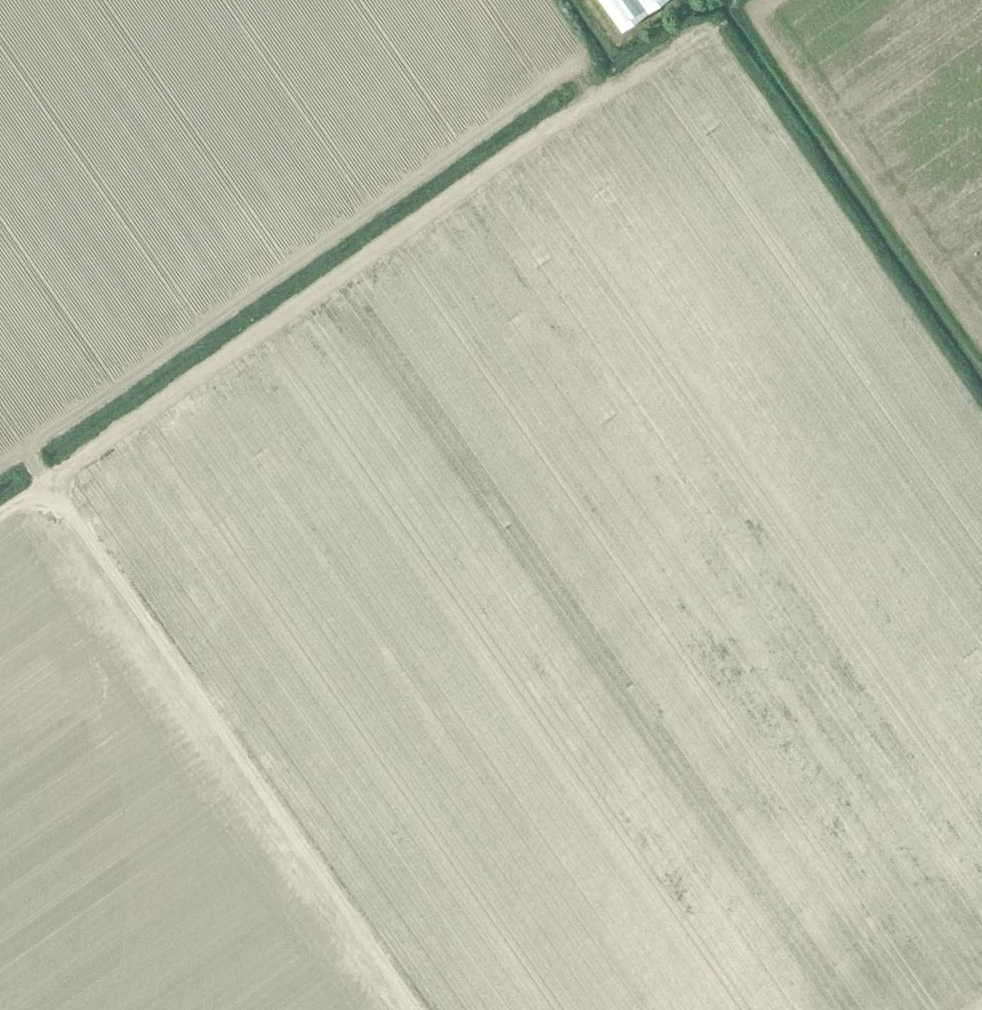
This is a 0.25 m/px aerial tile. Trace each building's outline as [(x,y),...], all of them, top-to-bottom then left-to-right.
[(662,0),(605,0),(625,26),(662,0)]
